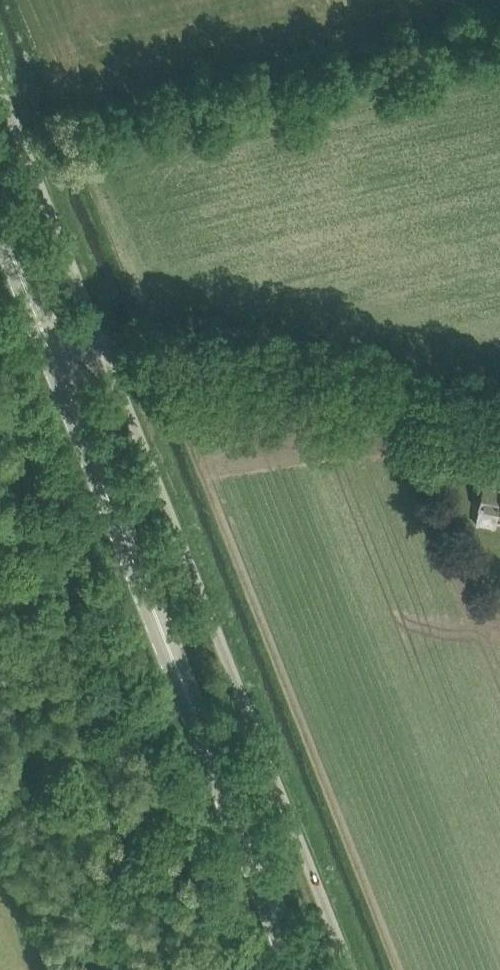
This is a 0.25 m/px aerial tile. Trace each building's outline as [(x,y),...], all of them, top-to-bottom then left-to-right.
[(498,510),(499,511),(499,512),(499,486),(484,483),(479,506),(476,523),(495,527),(498,510)]
